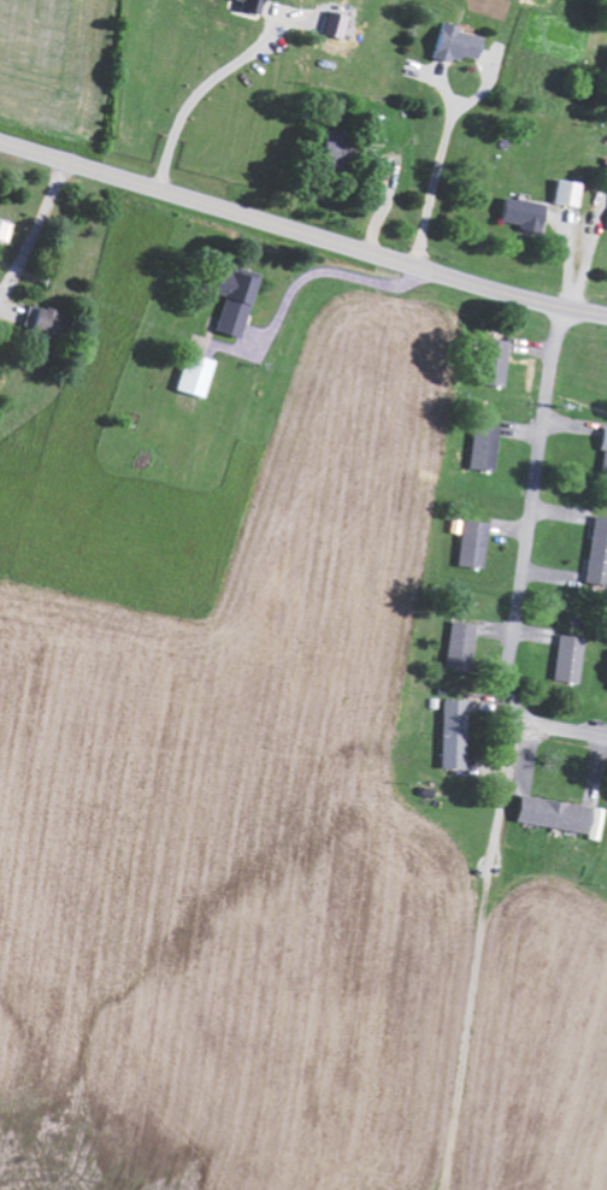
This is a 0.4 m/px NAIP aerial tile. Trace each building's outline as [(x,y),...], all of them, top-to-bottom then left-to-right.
[(256,15),(259,0),(238,0),(236,10),(256,15)] [(318,33),(340,39),(346,17),(324,11),(318,33)] [(479,38),(452,32),(454,26),(433,22),(425,57),(452,63),(453,55),(474,60),(479,38)] [(312,159),(336,165),(344,136),(321,129),(312,159)] [(578,207),(580,183),(551,180),(549,204),(578,207)] [(534,229),(538,203),(497,198),(494,224),(534,229)] [(7,243),(12,224),(0,221),(0,241),(7,243)] [(250,278),(212,269),(207,292),(219,295),(211,332),(235,338),(250,278)] [(52,334),(52,309),(28,308),(27,334),(52,334)] [(505,341),(481,338),(476,384),(501,386),(505,341)] [(212,361),(179,353),(171,391),(203,398),(212,361)] [(466,469),(490,470),(493,425),(469,423),(466,469)] [(598,427),(593,467),(606,469),(606,428),(598,427)] [(606,552),(606,518),(587,516),(579,577),(603,581),(606,552)] [(482,523),(457,520),(453,566),(477,569),(482,523)] [(442,664),(468,666),(470,623),(444,622),(442,664)] [(577,637),(552,635),(548,681),(573,683),(577,637)] [(437,768),(461,769),(463,700),(439,699),(437,768)] [(582,833),(586,807),(513,795),(509,822),(582,833)]
